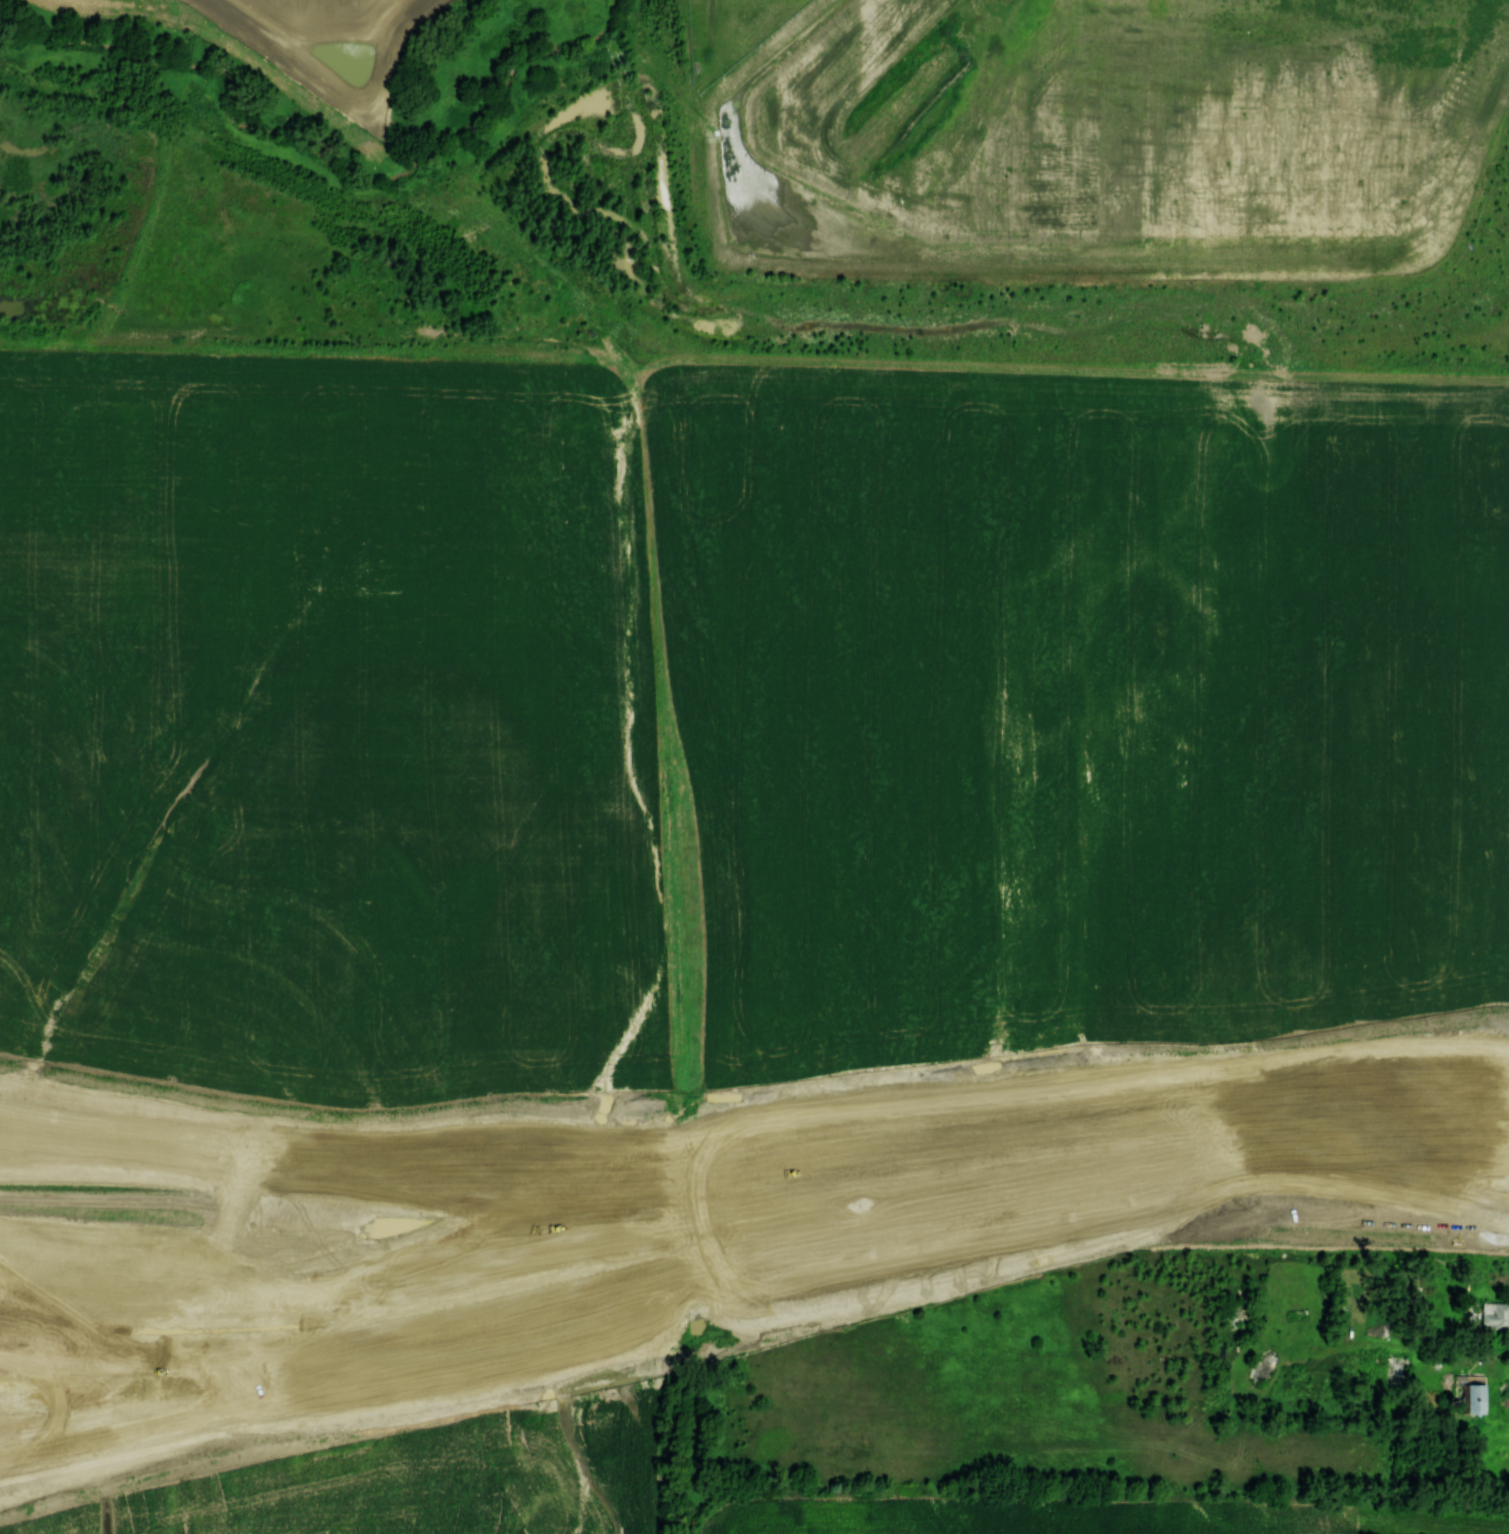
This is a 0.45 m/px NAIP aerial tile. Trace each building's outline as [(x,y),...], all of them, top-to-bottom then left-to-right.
[(1483,1305),(1483,1328),(1508,1328),(1508,1305),(1483,1305)] [(1460,1374),(1461,1396),(1466,1396),(1466,1413),(1485,1412),(1484,1374),(1460,1374)]
